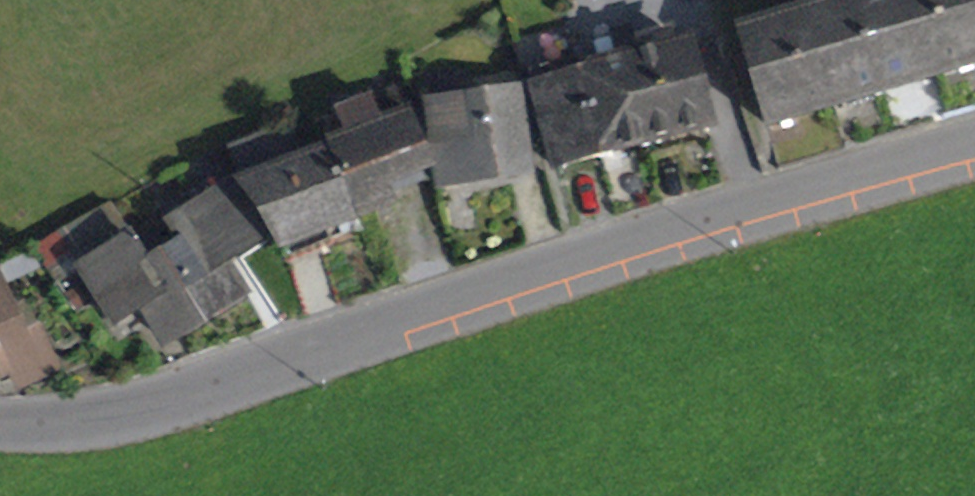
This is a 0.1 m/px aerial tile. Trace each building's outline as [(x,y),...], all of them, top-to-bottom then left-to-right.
[(830,106),(883,90),(855,0),(835,0),(801,10),(830,106)] [(883,90),(935,74),(913,0),(855,0),(883,90)] [(935,74),(974,62),(974,0),(913,0),(935,74)] [(753,77),(767,125),(830,106),(801,10),(738,29),(746,56),(753,77)] [(643,144),(708,126),(697,86),(693,69),(686,44),(673,47),(670,36),(656,39),(659,52),(636,58),(645,93),(630,97),(643,144)] [(630,97),(645,93),(636,58),(632,42),(616,47),(613,37),(595,42),(602,67),(580,73),(577,63),(575,63),(578,74),(600,155),(643,144),(630,97)] [(737,59),(743,80),(753,77),(746,56),(737,59)] [(542,118),(556,167),(600,155),(578,74),(575,63),(522,78),(533,120),(542,118)] [(697,86),(705,84),(700,66),(693,69),(697,86)] [(426,101),(437,183),(524,172),(513,90),(426,101)] [(328,145),(329,147),(356,216),(388,204),(380,184),(431,164),(405,99),(376,111),(372,100),(338,113),(348,137),(328,145)] [(314,232),(356,216),(329,147),(297,160),(283,126),(236,145),(250,180),(239,181),(263,219),(268,228),(284,256),(318,243),(314,232)] [(246,230),(263,219),(239,181),(222,192),(246,230)] [(263,219),(246,230),(222,192),(170,225),(181,242),(166,252),(206,313),(244,288),(224,256),(268,228),(263,219)] [(162,341),(206,313),(166,252),(156,236),(135,250),(129,239),(81,270),(120,331),(145,315),(162,341)] [(36,267),(29,255),(0,270),(0,285),(36,267)] [(13,368),(20,384),(53,368),(34,332),(24,337),(0,290),(0,375),(13,368)]
